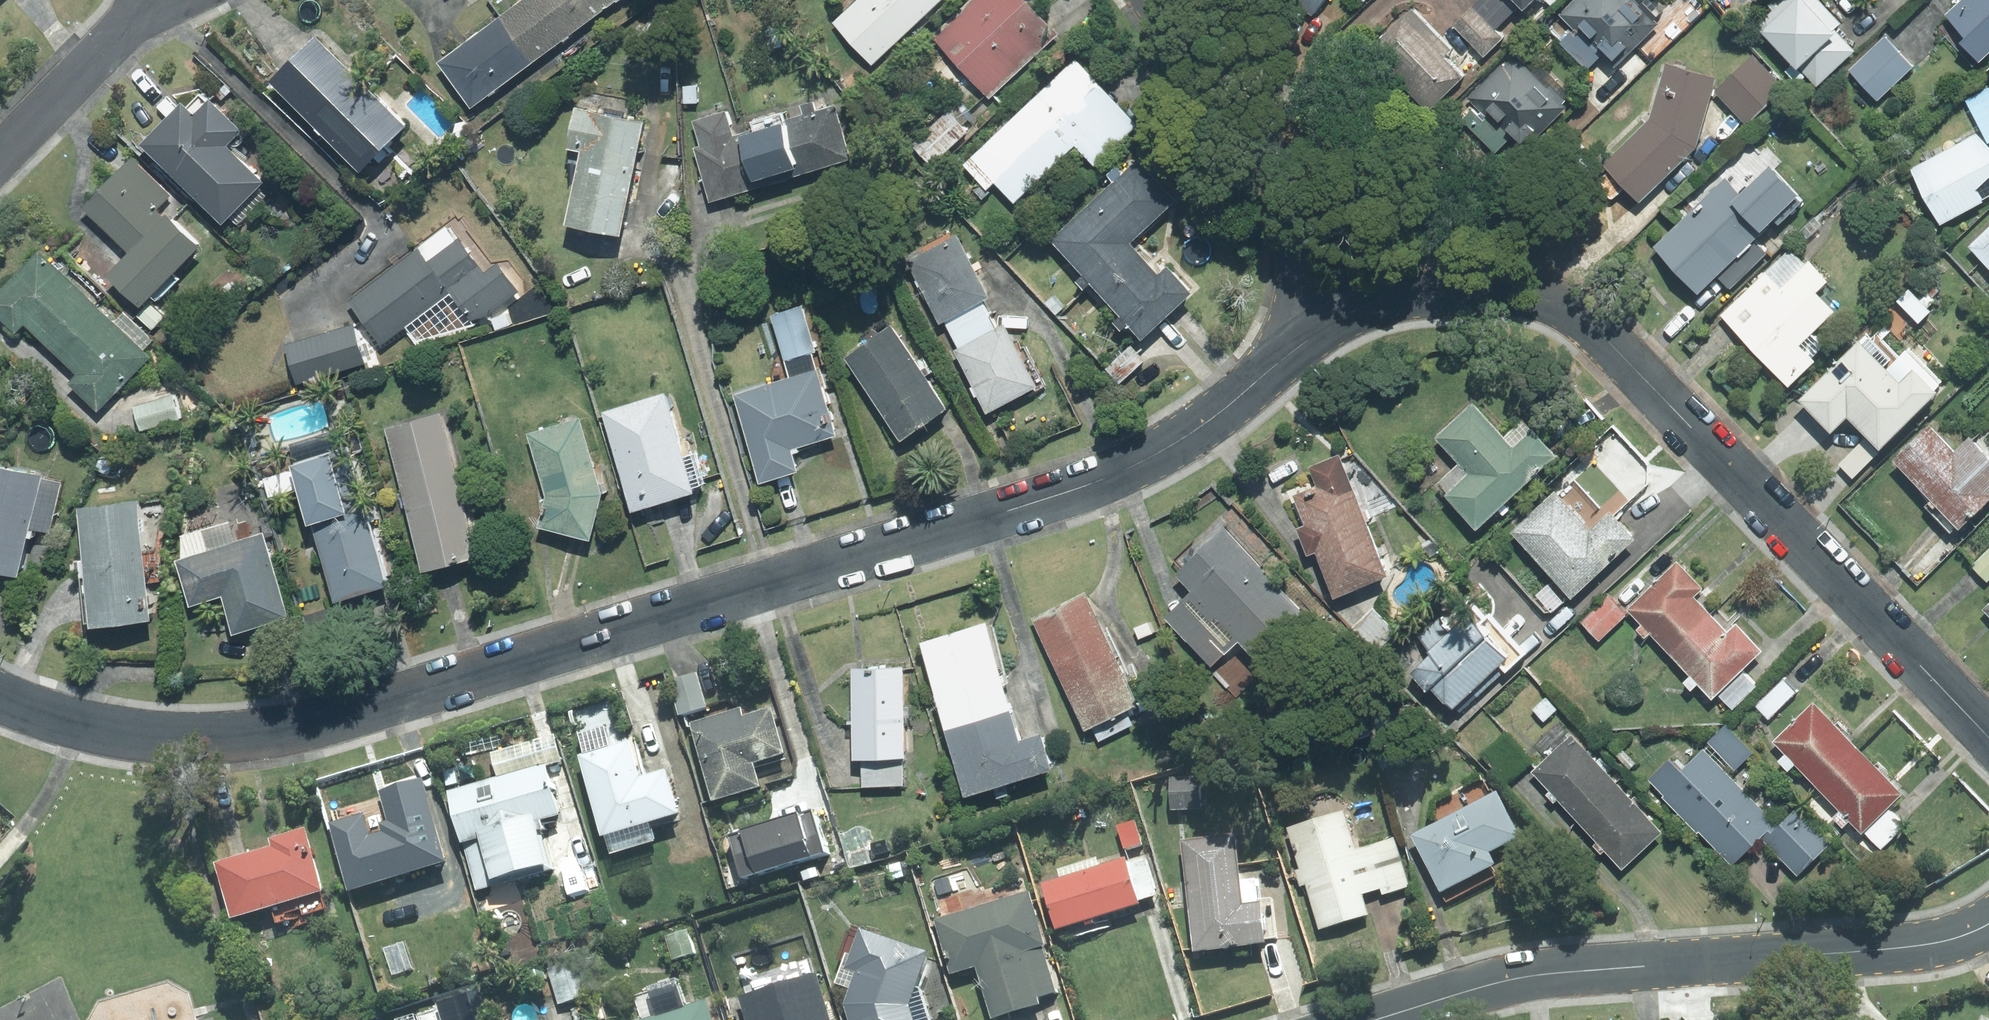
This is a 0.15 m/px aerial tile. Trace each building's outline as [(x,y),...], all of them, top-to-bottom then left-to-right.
[(533,61),(586,24),(568,0),(522,0),(500,16),(533,61)] [(586,24),(617,0),(568,0),(586,24)] [(833,23),(872,64),(941,0),(858,0),(833,23)] [(1024,0),(970,0),(932,35),(989,96),(1056,34),(1024,0)] [(1323,0),(1296,0),(1293,4),(1311,17),(1323,0)] [(1454,26),(1483,56),(1502,38),(1494,29),(1516,8),(1508,0),(1480,0),(1454,26)] [(1520,12),(1533,0),(1508,0),(1516,8),(1520,12)] [(1560,43),(1586,69),(1601,54),(1614,67),(1656,24),(1654,21),(1663,12),(1651,0),(1573,0),(1559,15),(1573,29),(1560,43)] [(1756,26),(1796,69),(1798,66),(1816,86),(1854,51),(1834,30),(1841,23),(1819,0),(1774,0),(1767,6),(1772,11),(1756,26)] [(1944,15),(1966,38),(1960,43),(1978,63),(1988,53),(1988,0),(1960,0),(1944,15)] [(1451,50),(1411,9),(1368,50),(1426,111),(1461,77),(1443,58),(1451,50)] [(500,16),(437,63),(470,108),(533,61),(500,16)] [(315,37),(270,82),(358,171),(404,127),(315,37)] [(1913,66),(1885,37),(1849,70),(1877,100),(1913,66)] [(1511,52),(1466,98),(1474,106),(1460,120),(1494,153),(1512,135),(1520,142),(1524,138),(1531,144),(1566,108),(1562,104),(1571,95),(1539,64),(1532,72),(1511,52)] [(1783,87),(1752,56),(1715,92),(1745,123),(1783,87)] [(994,182),(1013,202),(1074,145),(1117,104),(1074,59),(962,165),(986,190),(994,182)] [(1603,165),(1639,202),(1695,148),(1715,78),(1665,64),(1649,120),(1603,165)] [(1987,142),(1988,141),(1988,89),(1987,86),(1964,98),(1987,142)] [(181,106),(141,146),(221,224),(261,183),(225,147),(239,132),(208,101),(207,103),(199,95),(185,110),(181,106)] [(801,175),(850,161),(834,106),(815,111),(813,103),(800,106),(803,115),(784,120),(801,175)] [(1137,124),(1117,104),(1074,145),(1094,165),(1137,124)] [(619,236),(643,123),(575,109),(566,148),(581,151),(565,225),(619,236)] [(709,201),(756,188),(741,134),(732,137),(725,111),(692,121),(700,147),(694,149),(709,201)] [(948,111),(911,145),(930,166),(968,133),(948,111)] [(750,123),(752,130),(741,134),(756,188),(801,175),(784,120),(783,113),(750,123)] [(1976,134),(1911,169),(1940,224),(1984,201),(1975,190),(1988,177),(1988,148),(1976,134)] [(156,209),(169,195),(130,158),(116,172),(156,209)] [(1113,183),(1051,241),(1129,243),(1173,203),(1136,162),(1122,175),(1115,167),(1106,176),(1113,183)] [(1795,198),(1797,195),(1768,166),(1740,194),(1724,179),(1655,247),(1699,292),(1715,275),(1752,240),(1772,219),(1778,225),(1800,203),(1795,198)] [(173,273),(198,248),(165,216),(163,217),(156,209),(116,172),(82,208),(129,253),(107,275),(139,306),(149,295),(156,302),(178,279),(173,273)] [(485,317),(518,292),(496,263),(483,272),(457,238),(455,240),(445,227),(346,302),(380,346),(404,328),(415,342),(474,325),(471,321),(485,317)] [(1968,247),(1988,269),(1988,227),(1968,247)] [(919,286),(939,324),(944,321),(983,301),(988,298),(953,232),(904,258),(916,280),(914,281),(917,287),(919,286)] [(1729,289),(1765,254),(1752,240),(1715,275),(1729,289)] [(1150,265),(1129,243),(1051,241),(1082,275),(1074,282),(1082,291),(1090,284),(1107,304),(1150,265)] [(1788,248),(1720,315),(1737,333),(1806,266),(1788,248)] [(53,353),(97,308),(38,251),(0,291),(0,320),(14,333),(23,324),(53,353)] [(1806,266),(1737,333),(1790,386),(1815,362),(1799,346),(1834,312),(1815,293),(1827,282),(1808,263),(1806,266)] [(1157,274),(1150,265),(1107,304),(1119,317),(1113,323),(1120,330),(1127,324),(1140,339),(1191,294),(1166,266),(1157,274)] [(1908,289),(1896,301),(1918,323),(1930,311),(1927,308),(1934,301),(1927,294),(1920,301),(1908,289)] [(944,321),(958,349),(997,329),(983,301),(944,321)] [(801,307),(769,316),(783,360),(810,352),(814,351),(801,307)] [(113,324),(97,308),(53,353),(76,375),(67,384),(96,412),(149,358),(141,351),(151,340),(123,314),(113,324)] [(353,326),(285,345),(296,383),(364,364),(353,326)] [(958,349),(953,351),(972,387),(969,388),(974,397),(976,396),(986,414),(1033,390),(1034,392),(1045,387),(1024,347),(1021,349),(1017,341),(1012,344),(1003,326),(997,329),(958,349)] [(890,328),(844,358),(900,440),(946,409),(890,328)] [(1847,417),(1878,451),(1936,393),(1934,391),(1940,385),(1905,351),(1899,357),(1874,334),(1871,338),(1866,333),(1798,401),(1830,434),(1847,417)] [(1130,345),(1107,366),(1122,382),(1144,361),(1130,345)] [(810,352),(783,360),(788,379),(816,371),(810,352)] [(819,370),(816,371),(788,379),(733,396),(759,483),(796,472),(791,455),(798,453),(797,448),(835,436),(825,402),(828,401),(819,370)] [(175,394),(132,407),(139,431),(182,418),(175,394)] [(682,458),(664,396),(603,414),(631,511),(692,493),(690,489),(706,485),(696,454),(682,458)] [(1445,496),(1475,529),(1555,456),(1523,421),(1503,439),(1472,405),(1435,439),(1458,464),(1438,482),(1448,494),(1445,496)] [(440,414),(384,429),(421,571),(478,556),(440,414)] [(538,528),(588,540),(599,495),(608,492),(602,470),(594,472),(578,419),(527,435),(546,496),(538,528)] [(1891,460),(1931,501),(1925,507),(1950,532),(1955,527),(1958,529),(1988,500),(1988,447),(1976,435),(1970,441),(1968,439),(1954,452),(1928,425),(1891,460)] [(1878,453),(1864,439),(1838,465),(1852,479),(1878,453)] [(346,449),(294,464),(334,602),(386,587),(346,449)] [(1304,526),(1296,529),(1307,557),(1315,554),(1333,597),(1386,576),(1338,457),(1309,468),(1316,486),(1292,496),(1304,526)] [(49,533),(60,484),(39,480),(40,476),(0,467),(0,575),(17,579),(28,529),(49,533)] [(1589,531),(1554,493),(1510,533),(1571,597),(1632,540),(1608,514),(1589,531)] [(141,553),(135,502),(76,508),(88,628),(150,622),(146,584),(159,582),(155,551),(141,553)] [(1307,615),(1216,520),(1173,560),(1181,569),(1174,575),(1191,592),(1237,641),(1257,662),(1307,615)] [(286,617),(262,534),(235,542),(229,522),(181,536),(188,559),(176,562),(189,606),(221,597),(232,633),(286,617)] [(1970,566),(1987,582),(1988,580),(1988,548),(1970,566)] [(1668,655),(1710,615),(1692,597),(1701,589),(1676,564),(1627,610),(1641,625),(1636,630),(1645,639),(1649,635),(1668,655)] [(1191,592),(1163,619),(1210,667),(1237,641),(1191,592)] [(1094,614),(1084,593),(1031,618),(1041,639),(1094,614)] [(1626,615),(1608,596),(1580,621),(1598,641),(1626,615)] [(337,606),(303,616),(312,646),(345,637),(337,606)] [(1443,616),(1418,636),(1432,653),(1410,674),(1426,692),(1430,688),(1451,709),(1459,712),(1525,654),(1490,612),(1475,626),(1465,616),(1443,616)] [(1094,614),(1041,639),(1061,682),(1119,655),(1106,627),(1101,629),(1094,614)] [(1727,633),(1710,615),(1668,655),(1689,677),(1683,683),(1690,690),(1697,684),(1711,699),(1761,651),(1736,625),(1727,633)] [(919,643),(944,731),(1010,712),(1002,684),(1008,682),(992,625),(985,627),(984,625),(919,643)] [(1119,655),(1061,682),(1084,730),(1137,705),(1126,681),(1130,679),(1119,655)] [(902,758),(904,758),(902,669),(851,669),(853,759),(860,759),(902,758)] [(697,672),(669,680),(678,714),(707,706),(697,672)] [(1755,687),(1742,674),(1719,696),(1732,710),(1755,687)] [(1755,707),(1768,720),(1796,693),(1783,680),(1755,707)] [(1556,710),(1545,698),(1532,710),(1543,721),(1556,710)] [(1817,788),(1857,749),(1813,704),(1772,742),(1784,755),(1777,762),(1787,772),(1794,765),(1817,788)] [(752,761),(783,752),(769,708),(743,715),(740,707),(688,722),(711,800),(759,786),(752,761)] [(1018,742),(1010,712),(944,731),(964,797),(1050,772),(1039,736),(1018,742)] [(1576,820),(1616,783),(1559,723),(1535,745),(1547,758),(1532,772),(1549,791),(1545,795),(1553,804),(1557,800),(1576,820)] [(1753,752),(1726,724),(1680,769),(1670,759),(1648,780),(1663,796),(1661,798),(1697,833),(1698,832),(1731,865),(1774,822),(1728,777),(1753,752)] [(665,767),(646,772),(636,737),(609,745),(603,725),(576,732),(582,753),(578,755),(600,834),(605,832),(610,851),(654,839),(648,821),(678,813),(665,767)] [(497,778),(543,765),(560,760),(553,734),(489,752),(497,778)] [(1888,808),(1901,795),(1857,749),(1817,788),(1839,811),(1832,818),(1842,828),(1849,822),(1861,834),(1863,832),(1888,808)] [(861,787),(903,786),(902,758),(860,759),(861,787)] [(538,820),(557,814),(543,765),(497,778),(448,791),(476,890),(552,869),(538,820)] [(1198,776),(1169,777),(1170,810),(1199,809),(1198,776)] [(362,814),(330,823),(349,889),(446,861),(422,777),(378,790),(387,820),(379,822),(381,831),(368,835),(362,814)] [(1621,870),(1661,833),(1638,808),(1642,805),(1634,797),(1631,800),(1616,783),(1576,820),(1597,842),(1593,846),(1600,854),(1604,851),(1621,870)] [(1409,834),(1444,903),(1496,877),(1491,865),(1494,864),(1488,852),(1518,837),(1495,792),(1409,834)] [(1762,839),(1797,875),(1831,843),(1796,807),(1762,839)] [(1863,832),(1880,849),(1905,825),(1888,808),(1863,832)] [(811,809),(727,834),(740,877),(823,852),(811,809)] [(1300,886),(1306,884),(1319,928),(1368,914),(1362,894),(1349,850),(1354,849),(1343,811),(1287,828),(1299,869),(1295,870),(1300,886)] [(1117,825),(1124,848),(1140,843),(1133,820),(1117,825)] [(303,828),(269,838),(272,846),(215,863),(231,915),(270,904),(275,922),(289,918),(291,926),(306,922),(304,914),(324,908),(319,891),(322,890),(303,828)] [(1271,898),(1269,898),(1257,899),(1255,880),(1237,882),(1232,836),(1182,841),(1194,950),(1265,942),(1264,938),(1277,937),(1272,899),(1271,898)] [(1380,889),(1381,894),(1408,886),(1394,838),(1367,845),(1380,889)] [(1362,894),(1380,889),(1367,845),(1354,849),(1349,850),(1362,894)] [(1041,883),(1055,928),(1059,927),(1063,940),(1111,925),(1107,913),(1139,903),(1137,899),(1125,862),(1124,856),(1099,864),(1096,856),(1057,869),(1059,878),(1041,883)] [(1144,856),(1125,862),(1137,899),(1155,894),(1144,856)] [(1037,997),(1023,950),(1041,945),(1044,944),(1028,891),(933,919),(950,973),(975,965),(991,1018),(1039,1004),(1037,997)] [(834,983),(849,988),(844,1004),(848,1019),(928,1019),(918,987),(929,956),(926,955),(928,949),(858,926),(849,954),(845,952),(834,983)] [(685,929),(664,936),(672,959),(693,952),(685,929)] [(402,942),(383,948),(393,975),(412,969),(402,942)] [(1055,992),(1041,945),(1023,950),(1037,997),(1055,992)] [(580,959),(548,969),(558,1003),(591,993),(580,959)] [(815,971),(813,972),(809,959),(741,980),(745,993),(737,995),(745,1019),(830,1019),(815,971)] [(705,1000),(685,1006),(678,983),(633,997),(640,1019),(639,1019),(711,1019),(705,1000)] [(436,1002),(441,1019),(485,1019),(477,990),(436,1002)]
